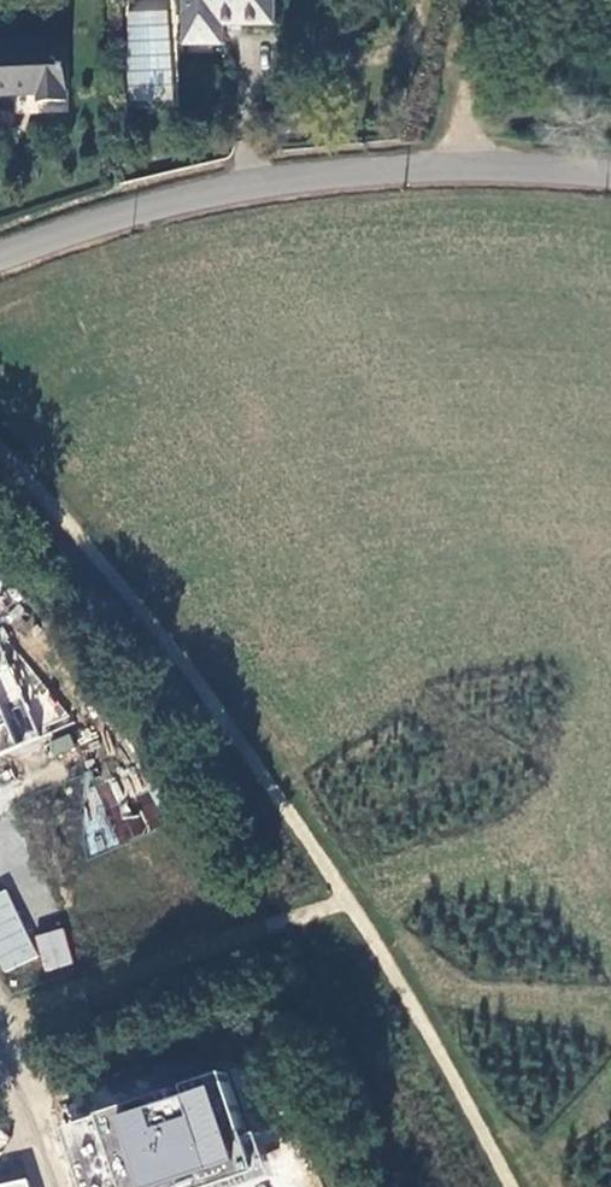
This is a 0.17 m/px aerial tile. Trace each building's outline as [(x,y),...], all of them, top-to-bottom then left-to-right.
[(190,44),(223,44),(224,25),(274,25),(274,0),(190,0),(190,44)] [(0,48),(0,99),(42,100),(42,108),(69,108),(68,47),(0,48)] [(5,641),(0,643),(0,754),(73,720),(5,641)] [(73,750),(69,740),(51,750),(55,760),(73,750)] [(149,838),(144,813),(123,817),(116,777),(79,784),(91,849),(149,838)] [(3,973),(38,957),(7,888),(0,891),(0,967),(3,973)] [(45,972),(74,963),(62,926),(34,936),(45,972)] [(274,1181),(261,1136),(247,1143),(226,1077),(62,1134),(80,1186),(258,1186),(274,1181)]
